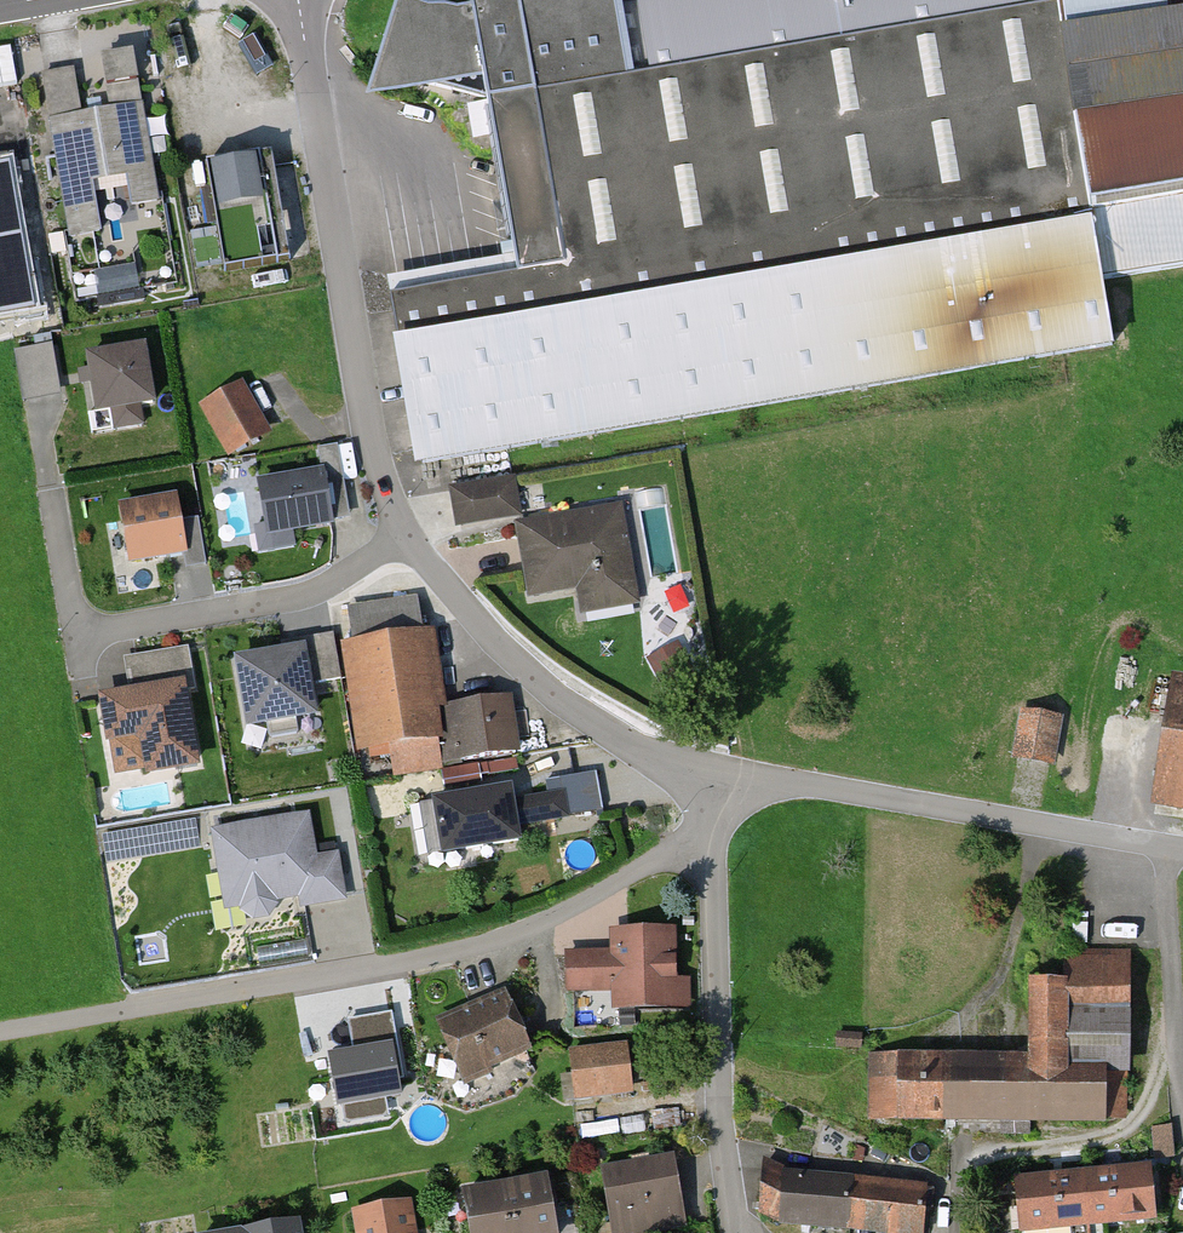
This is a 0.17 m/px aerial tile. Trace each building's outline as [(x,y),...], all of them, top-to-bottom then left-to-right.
[(397,5),(362,108),(483,86),(486,107),(632,82),(619,0),(562,0),(518,8),(516,0),(468,0),(469,15),(397,5)] [(380,307),(410,478),(1118,355),(1056,14),(489,116),(515,283),(380,307)] [(1063,37),(1076,121),(1182,104),(1182,18),(1063,37)] [(133,53),(102,59),(111,107),(143,101),(133,53)] [(73,69),(41,74),(48,119),(80,114),(73,69)] [(159,101),(53,121),(86,300),(193,280),(159,101)] [(1076,121),(1109,277),(1182,266),(1182,105),(1076,121)] [(259,158),(208,166),(217,219),(267,210),(259,158)] [(0,276),(0,290),(7,322),(47,313),(37,268),(0,276)] [(24,399),(63,394),(57,341),(18,346),(24,399)] [(147,349),(87,359),(96,420),(157,410),(147,349)] [(243,381),(199,407),(230,460),(274,434),(243,381)] [(324,470),(257,483),(269,542),(336,529),(324,470)] [(351,520),(342,471),(326,474),(335,523),(351,520)] [(515,479),(448,492),(455,531),(522,518),(515,479)] [(177,498),(120,509),(131,569),(189,558),(177,498)] [(622,506),(514,526),(528,603),(574,594),(579,621),(642,609),(622,506)] [(434,636),(341,650),(357,761),(450,748),(434,636)] [(667,687),(698,670),(681,639),(650,657),(667,687)] [(301,649),(231,662),(245,735),(315,722),(301,649)] [(1166,677),(1146,807),(1182,813),(1182,679),(1166,677)] [(187,686),(97,701),(106,750),(125,747),(140,757),(146,782),(202,772),(187,686)] [(512,699),(445,708),(454,767),(520,757),(512,699)] [(1060,718),(1024,711),(1016,753),(1052,760),(1060,718)] [(543,725),(531,727),(535,750),(547,748),(543,725)] [(479,766),(439,773),(442,788),(481,781),(479,766)] [(603,811),(596,774),(562,780),(569,817),(603,811)] [(510,790),(428,805),(438,859),(519,844),(510,790)] [(564,793),(514,802),(519,831),(569,822),(564,793)] [(310,814),(209,834),(225,916),(239,914),(254,925),(269,922),(281,906),(299,902),(301,912),(349,904),(340,855),(319,858),(310,814)] [(674,932),(610,934),(610,954),(563,956),(564,997),(612,995),(613,1017),(691,1014),(690,982),(676,982),(674,932)] [(873,1058),(873,1117),(1002,1118),(1002,1133),(1030,1133),(1030,1118),(1113,1119),(1124,1108),(1124,1060),(1066,1060),(1066,1023),(1130,1024),(1130,959),(1063,958),(1063,982),(1029,981),(1028,1059),(873,1058)] [(503,993),(432,1024),(459,1086),(530,1056),(503,993)] [(626,1048),(569,1054),(574,1106),(631,1100),(626,1048)] [(397,1095),(388,1049),(330,1060),(339,1106),(397,1095)] [(1174,1161),(1172,1127),(1151,1129),(1153,1163),(1174,1161)] [(672,1162),(607,1174),(615,1223),(634,1220),(636,1232),(683,1225),(672,1162)] [(782,1177),(763,1167),(761,1211),(776,1220),(892,1232),(929,1232),(932,1197),(925,1197),(925,1190),(782,1177)] [(1013,1185),(1018,1232),(1113,1232),(1159,1228),(1154,1171),(1013,1185)] [(460,1198),(466,1232),(554,1232),(545,1183),(460,1198)] [(407,1205),(358,1214),(361,1232),(412,1232),(407,1205)] [(251,1232),(306,1232),(305,1223),(251,1232)]
